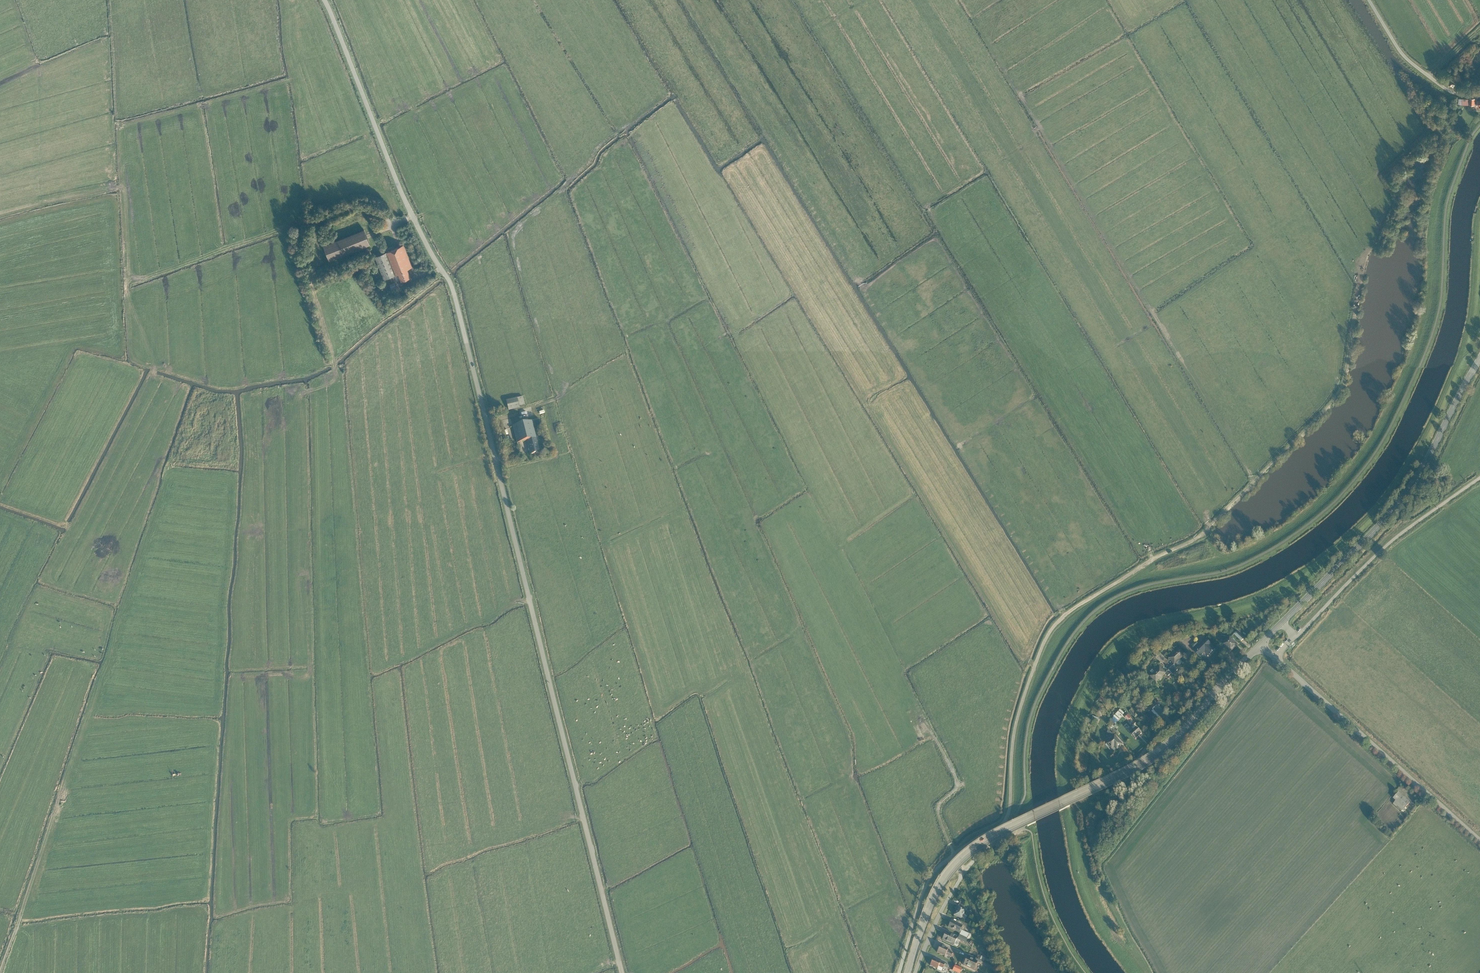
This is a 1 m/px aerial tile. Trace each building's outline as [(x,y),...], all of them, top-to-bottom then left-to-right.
[(362,228),(320,245),(327,260),(368,244),(362,228)] [(404,245),(374,257),(382,278),(394,274),(397,281),(408,277),(404,268),(412,266),(404,245)] [(523,397),(506,401),(509,411),(521,409),(520,407),(525,406),(523,397)] [(540,419),(512,426),(517,443),(527,441),(536,438),(534,428),(542,425),(540,419)] [(541,453),(536,438),(527,441),(531,456),(541,453)] [(1244,638),(1237,631),(1234,634),(1241,641),(1244,638)] [(1230,637),(1223,644),(1231,653),(1238,645),(1230,637)] [(1205,638),(1193,650),(1200,657),(1205,652),(1209,656),(1216,648),(1205,638)] [(1168,658),(1175,665),(1186,654),(1180,648),(1168,658)] [(1160,667),(1150,676),(1156,683),(1166,673),(1160,667)] [(1149,720),(1153,724),(1159,718),(1157,716),(1159,714),(1153,708),(1146,713),(1147,715),(1147,716),(1150,719),(1149,720)] [(1122,710),(1112,719),(1115,723),(1125,714),(1122,710)] [(917,719),(919,724),(916,726),(923,742),(932,738),(922,716),(917,719)] [(1130,732),(1136,739),(1142,733),(1137,727),(1130,732)] [(1111,740),(1107,744),(1113,750),(1115,748),(1117,751),(1124,745),(1116,736),(1115,736),(1109,730),(1107,736),(1111,740)] [(1411,804),(1399,793),(1394,799),(1397,801),(1396,804),(1404,811),(1411,804)] [(953,915),(961,919),(966,909),(958,906),(953,915)] [(951,920),(948,927),(959,932),(962,925),(951,920)] [(962,930),(959,935),(967,938),(969,934),(962,930)] [(945,932),(942,939),(953,944),(957,937),(945,932)] [(948,949),(940,945),(937,952),(945,956),(945,955),(951,957),(953,953),(947,950),(948,949)] [(967,957),(963,965),(973,970),(977,962),(974,960),(967,957)] [(945,964),(933,958),(930,965),(937,968),(938,966),(943,968),(945,964)]
